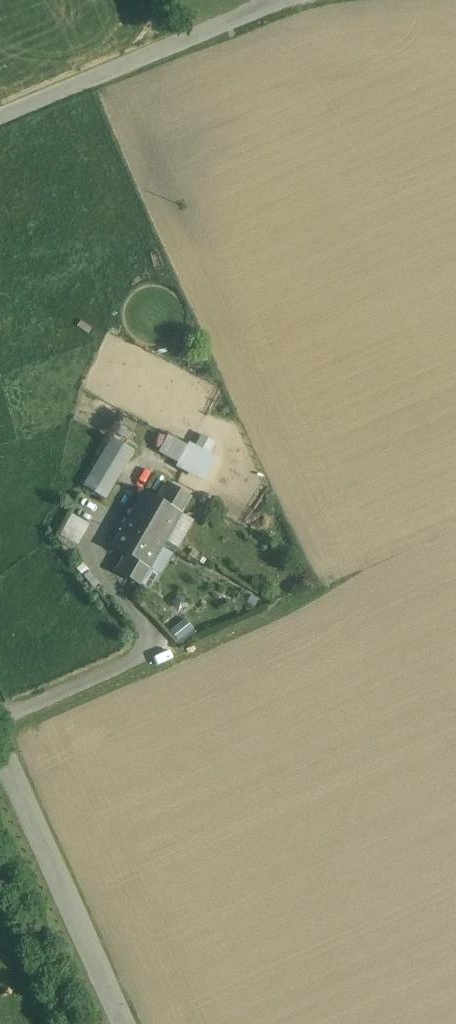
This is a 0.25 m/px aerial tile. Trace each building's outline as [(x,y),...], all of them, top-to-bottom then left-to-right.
[(219,440),(203,433),(198,444),(169,433),(159,457),(210,477),(219,454),(214,452),(219,440)] [(110,436),(89,485),(114,496),(135,446),(110,436)] [(157,500),(143,492),(127,520),(163,541),(189,497),(166,484),(157,500)] [(78,549),(91,522),(73,513),(60,540),(78,549)] [(163,541),(127,520),(112,547),(125,555),(116,571),(139,584),(163,541)]
